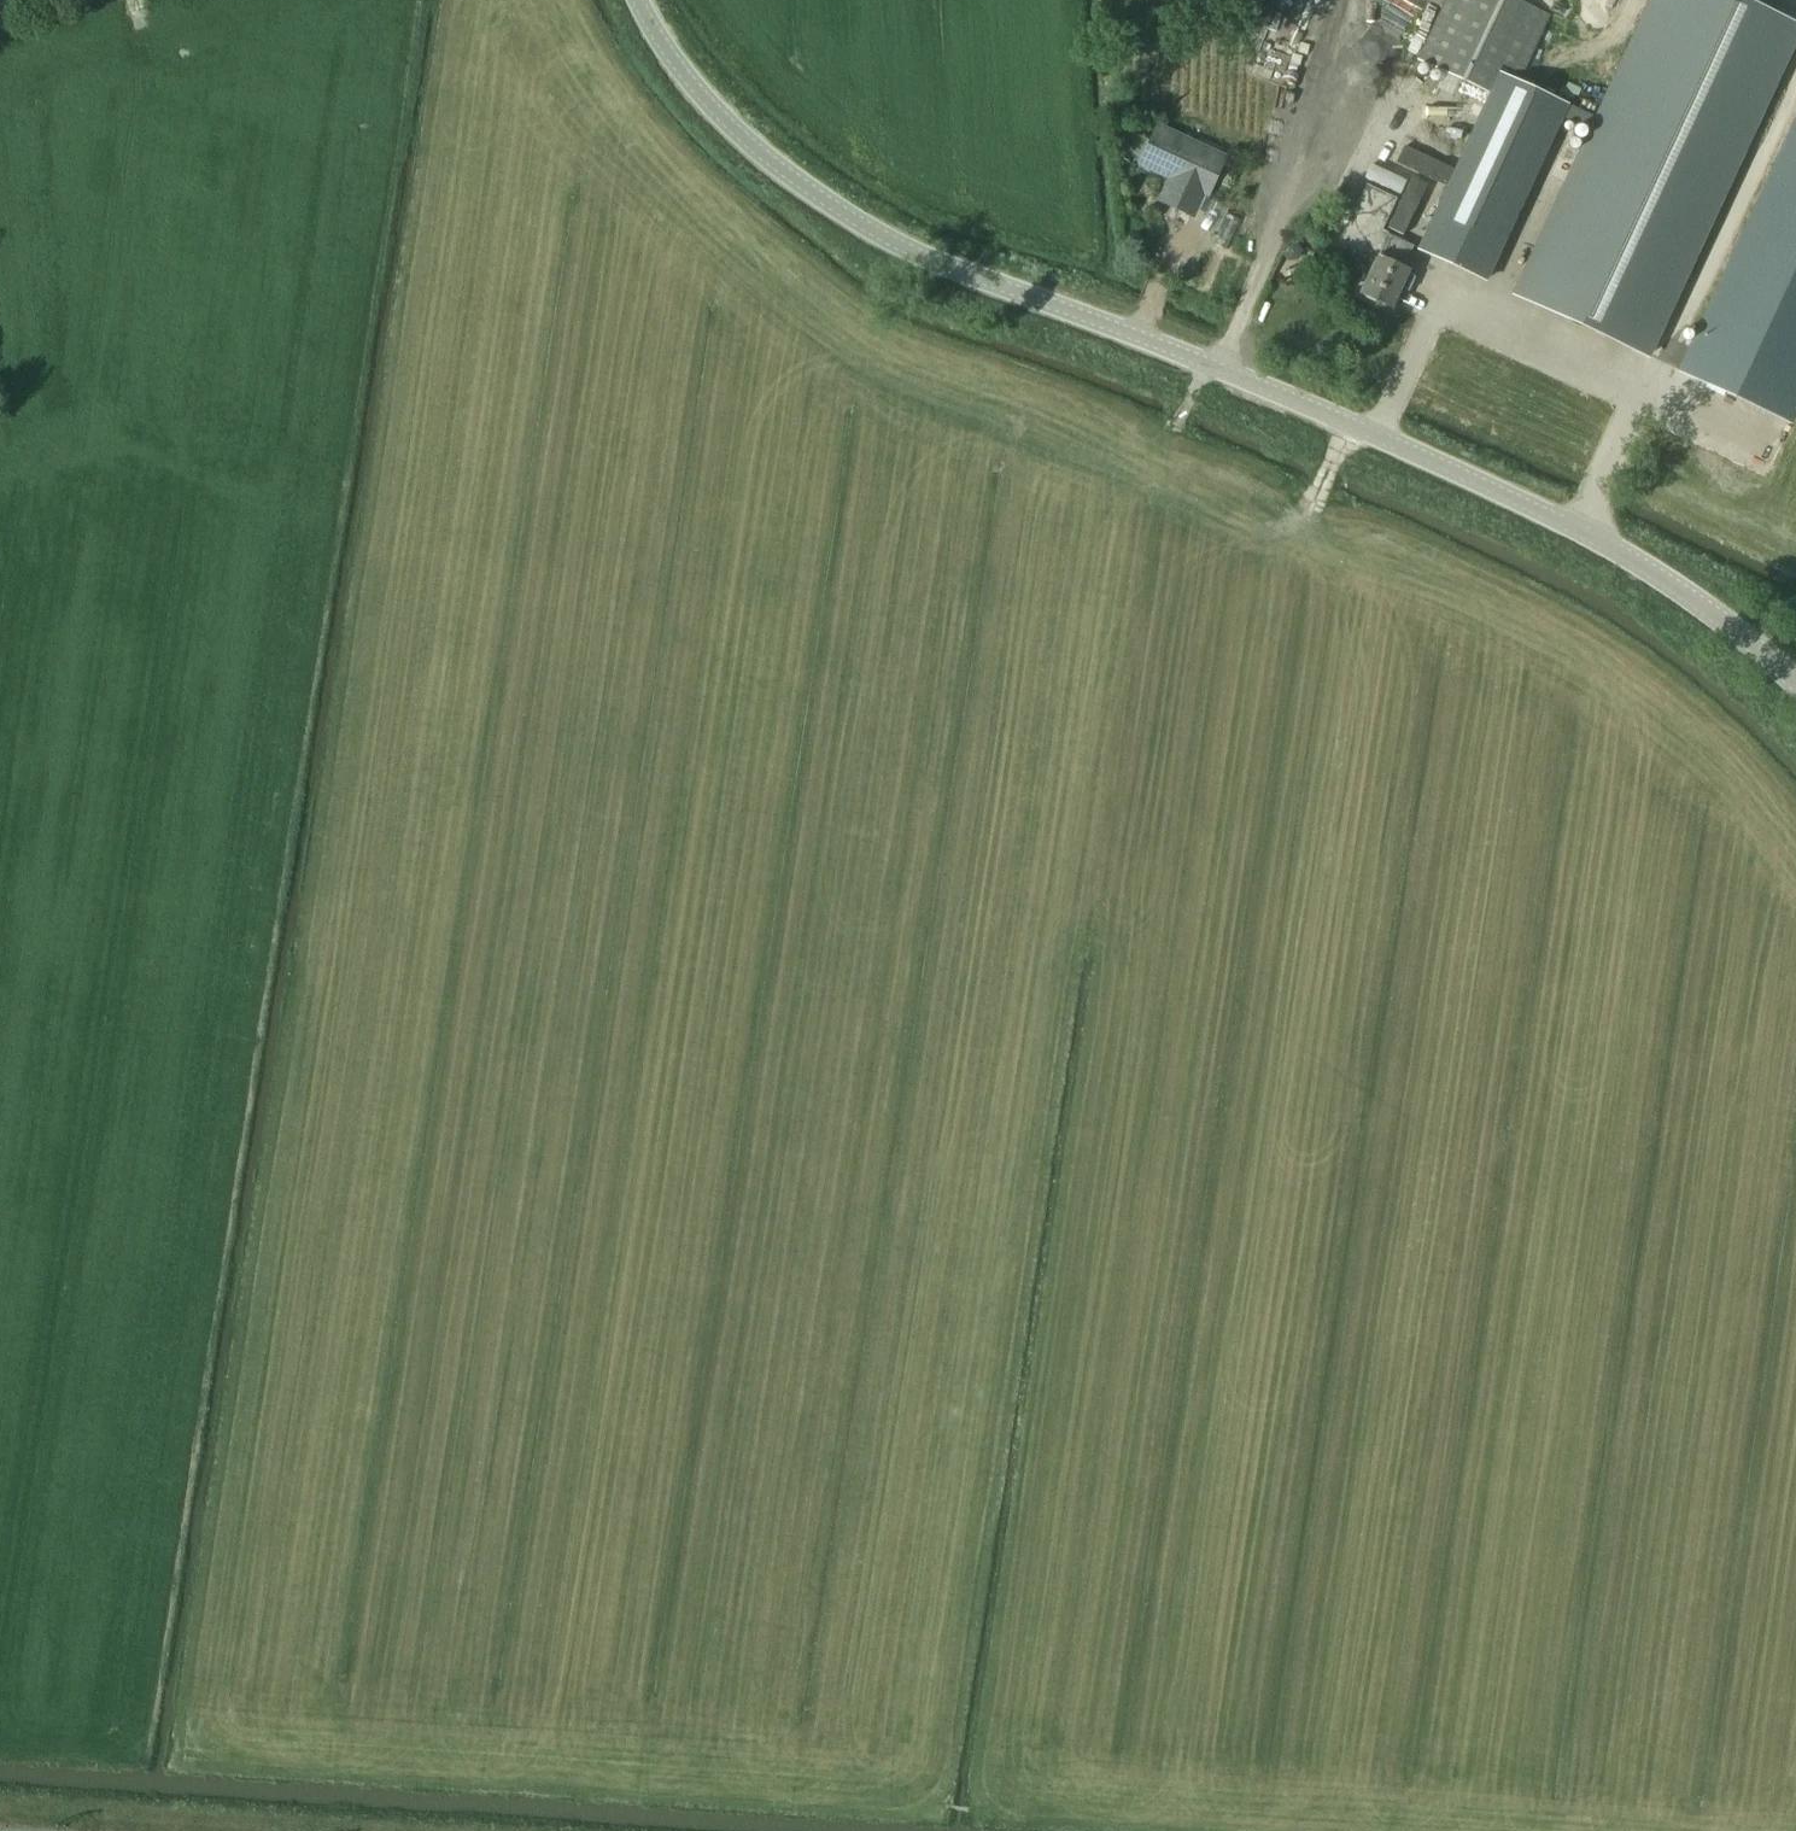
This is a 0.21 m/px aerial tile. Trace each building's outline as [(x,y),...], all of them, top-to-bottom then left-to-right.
[(1416,61),(1461,81),(1487,93),(1498,68),(1521,79),(1551,16),(1518,0),(1445,0),(1416,61)] [(1419,250),(1485,280),(1561,116),(1592,130),(1516,294),(1648,355),(1795,35),(1795,25),(1741,0),(1652,0),(1597,119),(1519,83),(1500,75),(1491,95),(1419,250)] [(1681,371),(1791,422),(1795,411),(1795,123),(1681,371)] [(1194,215),(1204,193),(1206,194),(1223,157),(1159,127),(1142,164),(1182,182),(1171,204),(1194,215)] [(1367,185),(1360,201),(1341,240),(1377,258),(1378,256),(1381,258),(1390,237),(1391,234),(1388,232),(1388,231),(1387,232),(1382,230),(1389,215),(1397,199),(1367,185)] [(1377,258),(1360,293),(1392,308),(1401,288),(1409,292),(1416,277),(1408,274),(1409,271),(1402,268),(1412,248),(1390,237),(1381,258),(1378,256),(1377,258)]
